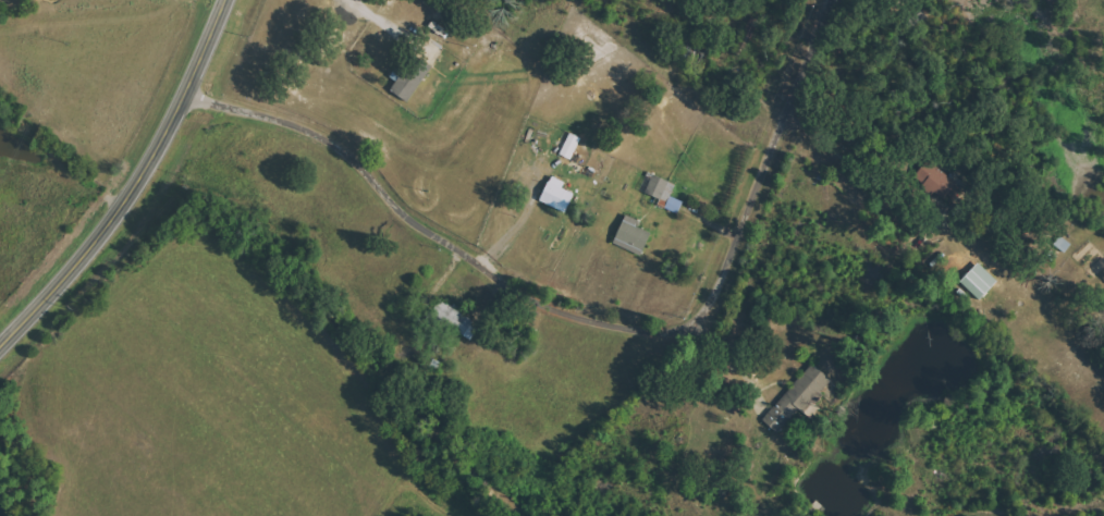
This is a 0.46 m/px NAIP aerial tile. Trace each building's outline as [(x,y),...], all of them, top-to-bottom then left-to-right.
[(391,92),(408,103),(432,66),(428,64),(437,51),(424,42),(391,92)] [(560,155),(572,160),(582,138),(570,133),(560,155)] [(947,191),(955,183),(928,160),(914,176),(934,194),(941,186),(947,191)] [(666,209),(678,214),(683,202),(671,197),(676,184),(653,175),(645,193),(668,202),(666,209)] [(574,193),(547,182),(539,201),(566,213),(574,193)] [(614,243),(643,253),(650,233),(636,228),(639,221),(624,215),(614,243)] [(978,300),(997,282),(979,263),(960,281),(978,300)] [(430,314),(464,335),(474,321),(440,299),(430,314)] [(830,379),(812,363),(763,421),(782,436),(830,379)]
